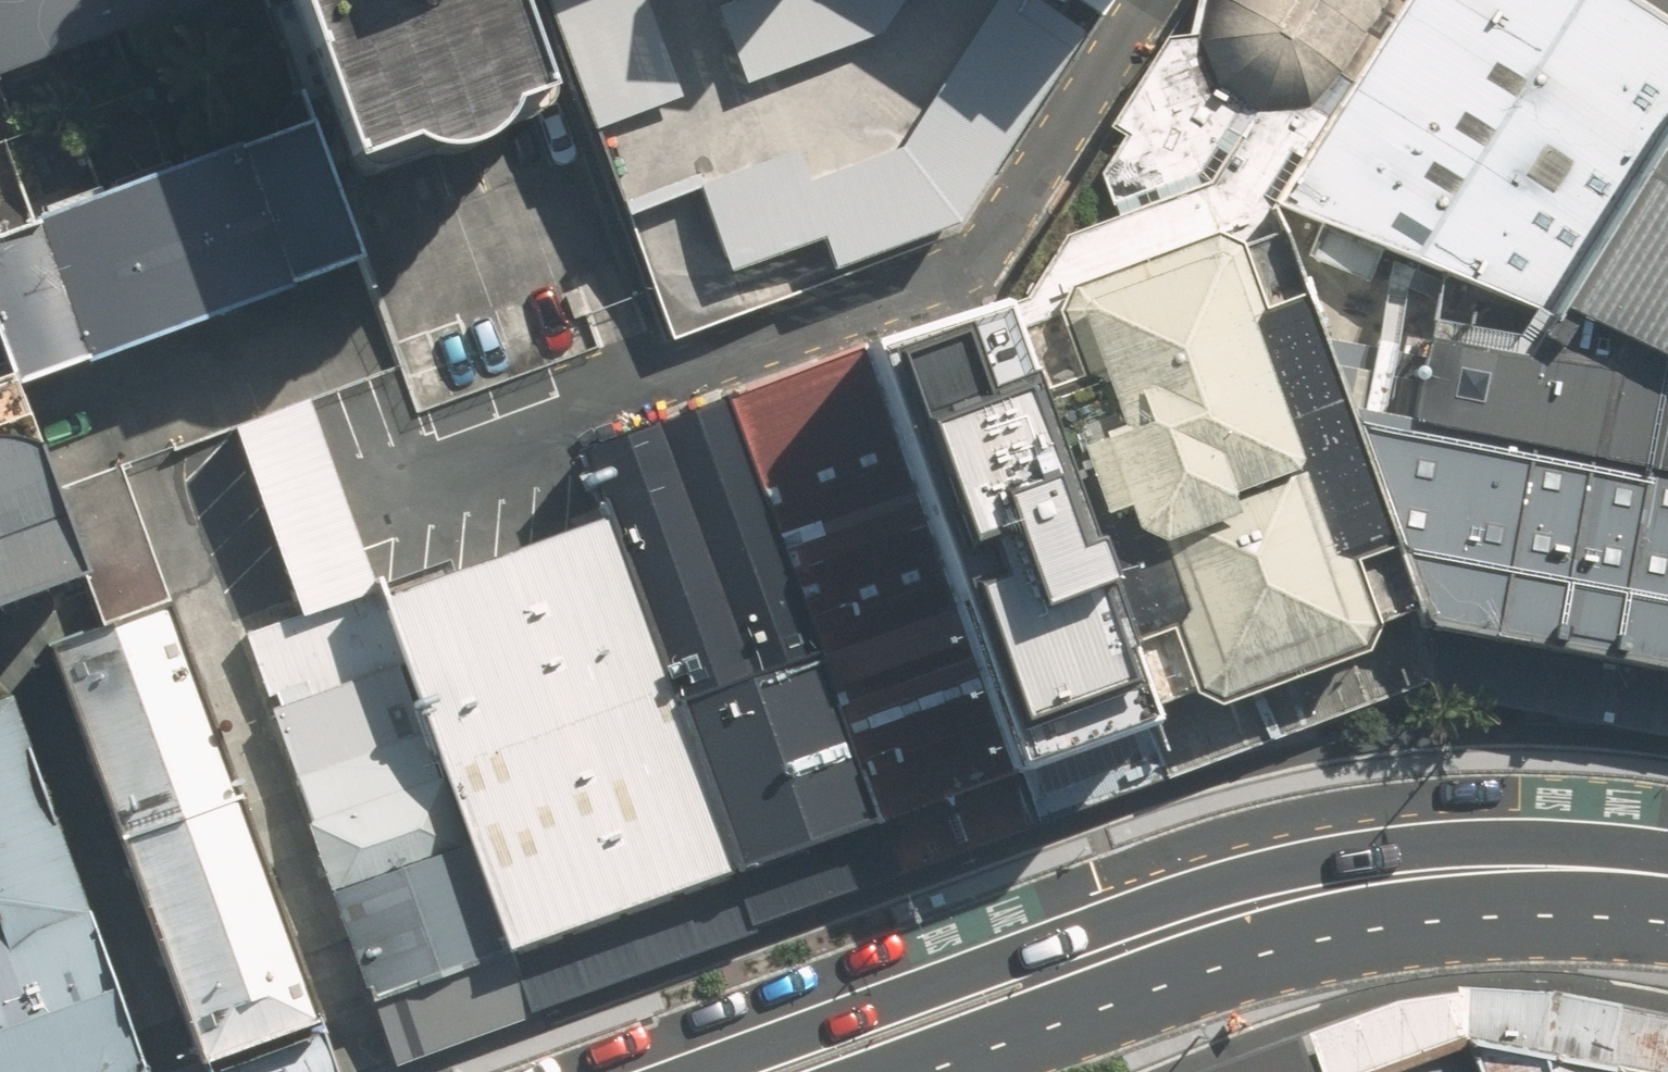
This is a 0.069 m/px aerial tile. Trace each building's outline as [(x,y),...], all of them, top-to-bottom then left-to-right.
[(223,0),(0,0),(0,83),(223,0)] [(321,115),(337,160),(525,86),(491,0),(278,0),(321,115)] [(967,229),(989,194),(1115,0),(541,0),(569,69),(670,321),(675,334),(967,229)] [(1147,714),(1189,695),(1210,707),(1239,697),(1359,652),(1371,623),(1415,608),(1338,407),(1295,293),(1265,214),(1272,203),(1349,86),(1405,0),(1193,0),(1189,33),(1167,35),(1109,125),(1122,134),(1096,176),(1114,218),(1063,238),(1052,254),(1023,300),(993,312),(1147,714)] [(1548,309),(1667,120),(1667,32),(1615,0),(1405,0),(1349,86),(1272,203),(1548,309)] [(0,234),(0,357),(7,374),(11,386),(372,253),(337,160),(321,115),(0,234)] [(1548,309),(1667,364),(1667,120),(1548,309)] [(1548,309),(1272,203),(1265,214),(1295,293),(1338,407),(1667,476),(1667,364),(1548,309)] [(990,302),(854,351),(1011,765),(1147,714),(993,312),(990,302)] [(1011,765),(854,351),(723,395),(876,820),(1013,771),(1011,765)] [(7,374),(0,377),(0,605),(82,575),(11,386),(7,374)] [(876,820),(723,395),(593,445),(604,516),(735,870),(876,820)] [(238,429),(303,610),(378,582),(310,402),(238,429)] [(1667,674),(1667,476),(1338,407),(1415,608),(1422,629),(1435,629),(1667,674)] [(508,952),(735,870),(604,516),(381,598),(508,952)] [(372,1001),(508,952),(381,598),(378,582),(303,610),(250,630),(372,1001)] [(46,646),(201,1062),(323,1019),(160,607),(46,646)] [(1170,776),(1431,678),(1435,629),(1422,629),(1415,608),(1371,623),(1359,652),(1239,697),(1210,707),(1189,695),(1147,714),(1168,771),(1170,776)] [(1667,739),(1667,674),(1435,629),(1431,678),(1429,694),(1667,739)] [(12,700),(0,705),(0,1071),(148,1071),(12,700)] [(1032,822),(1168,771),(1147,714),(1011,765),(1013,771),(1032,822)] [(895,871),(1032,822),(1013,771),(876,820),(895,871)] [(876,820),(735,870),(757,932),(898,881),(895,871),(876,820)] [(735,870),(508,952),(531,1014),(757,932),(735,870)] [(508,952),(372,1001),(395,1063),(531,1014),(508,952)] [(1460,1041),(1607,1066),(1633,1071),(1667,1071),(1667,1017),(1552,994),(1404,991),(1193,1071),(1372,1071),(1460,1041)] [(323,1019),(201,1062),(205,1071),(342,1071),(323,1019)] [(1460,1041),(1372,1071),(1471,1071),(1460,1041)] [(1607,1066),(1460,1041),(1471,1071),(1608,1071),(1607,1066)]
